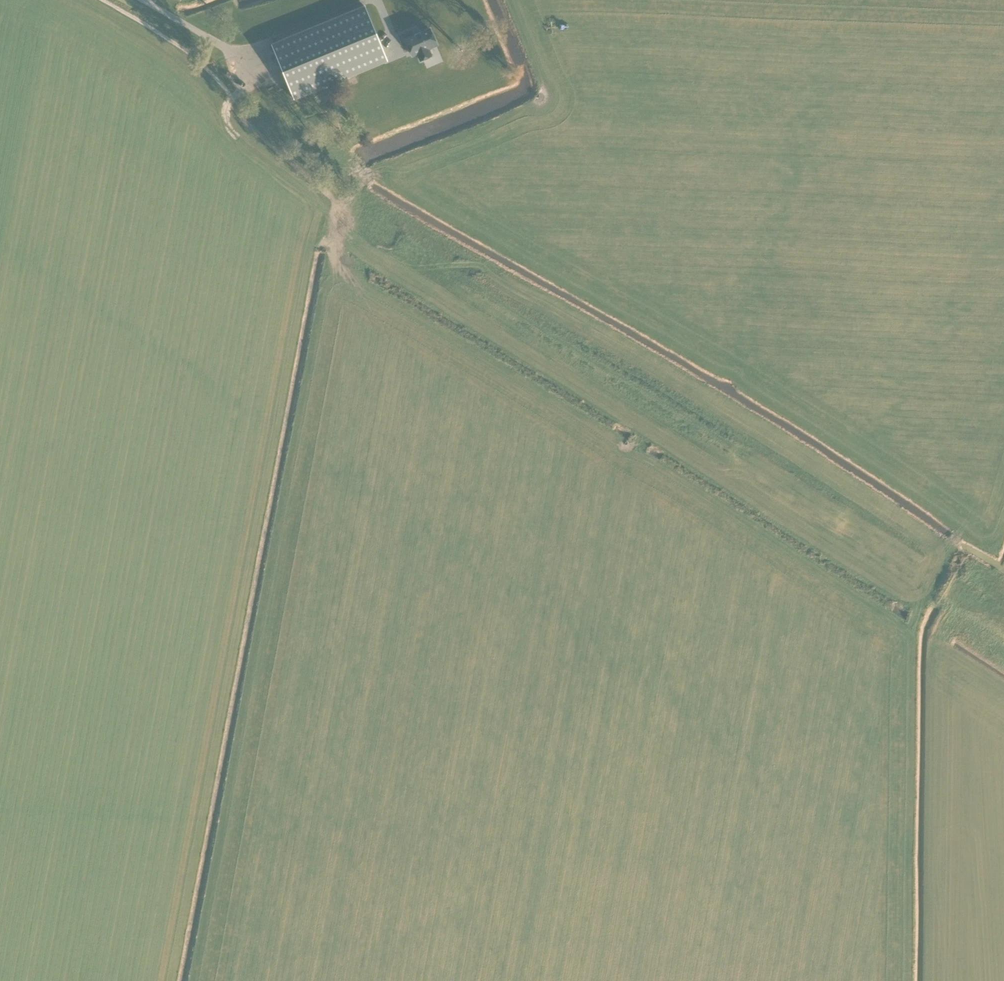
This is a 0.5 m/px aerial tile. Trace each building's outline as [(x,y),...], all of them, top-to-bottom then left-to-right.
[(365,6),(272,44),(294,99),(388,61),(365,6)] [(437,45),(430,29),(429,30),(421,33),(420,32),(421,33),(416,36),(415,34),(415,36),(406,40),(413,55),(418,53),(419,55),(421,61),(431,57),(428,49),(437,45)]
